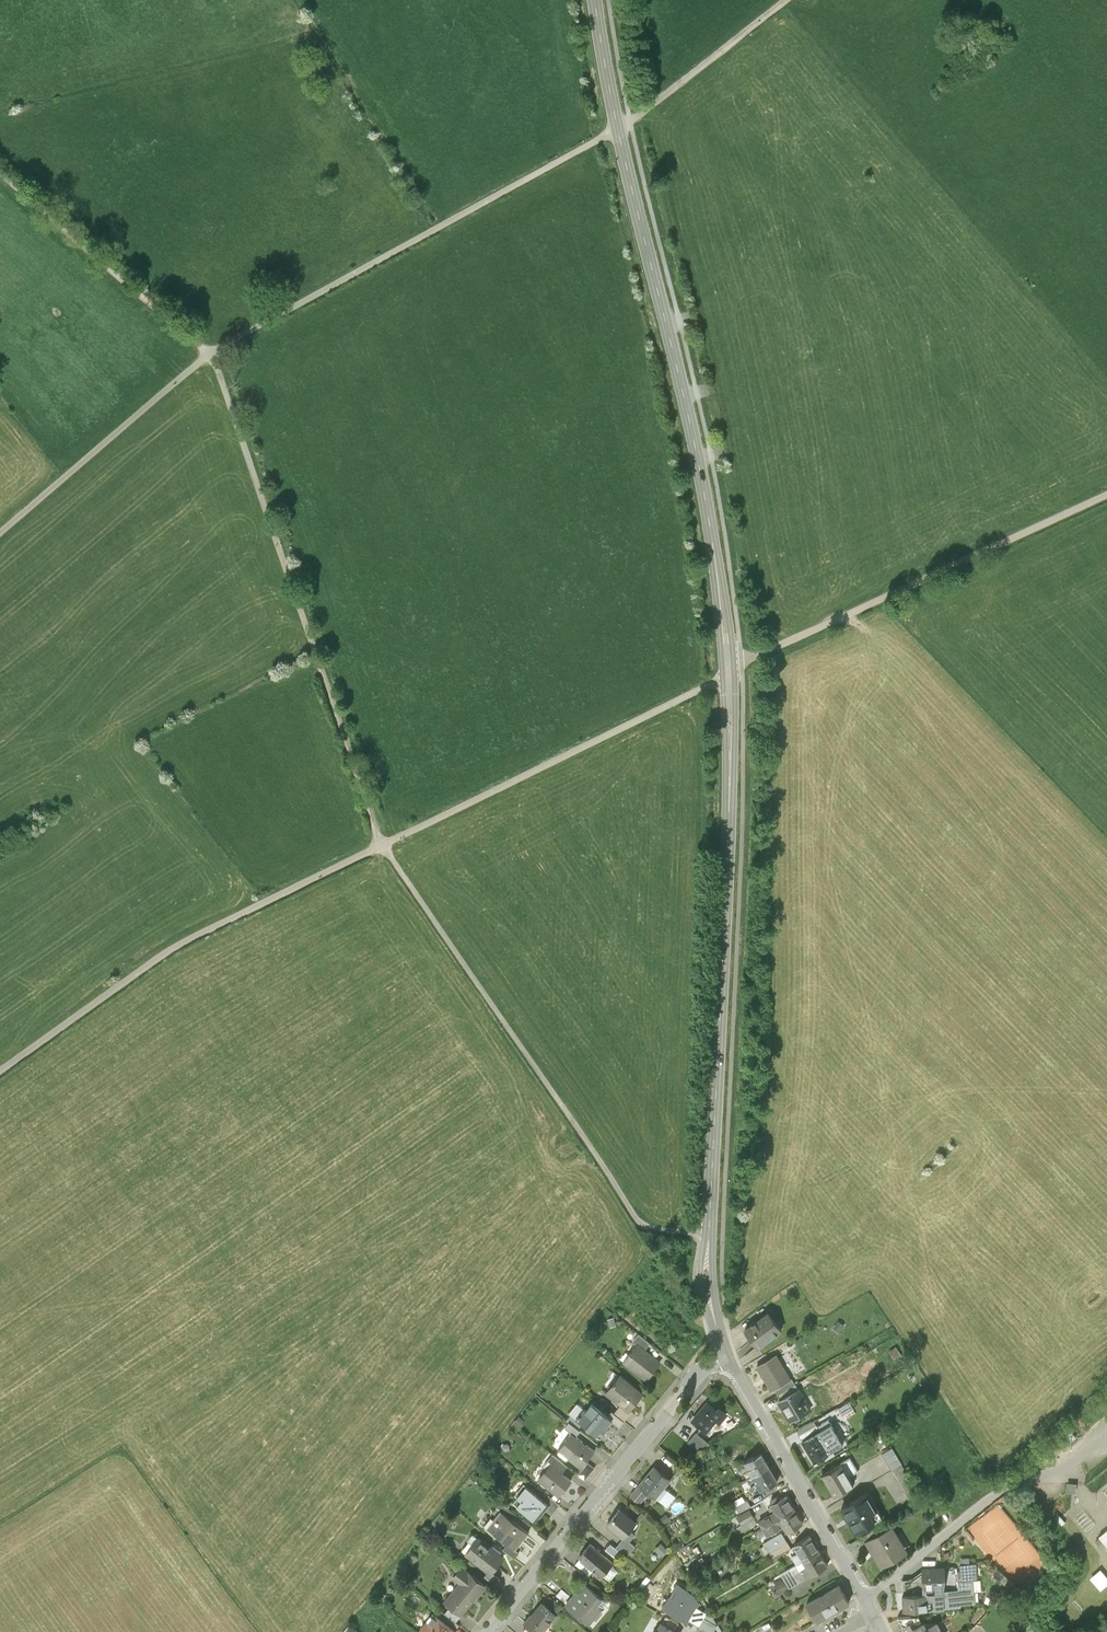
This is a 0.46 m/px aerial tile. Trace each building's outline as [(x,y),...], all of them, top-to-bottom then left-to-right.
[(780,1327),(767,1311),(745,1328),(757,1344),(780,1327)] [(608,1320),(610,1327),(616,1325),(614,1318),(608,1320)] [(838,1319),(833,1326),(840,1331),(845,1325),(838,1319)] [(633,1341),(638,1344),(645,1350),(649,1344),(638,1335),(633,1341)] [(645,1350),(638,1344),(624,1362),(647,1380),(661,1362),(645,1350)] [(789,1379),(774,1353),(757,1363),(773,1389),(775,1388),(789,1379)] [(643,1392),(621,1375),(607,1393),(621,1405),(629,1410),(643,1392)] [(789,1379),(775,1388),(778,1393),(793,1385),(789,1379)] [(810,1409),(799,1389),(780,1399),(792,1419),(810,1409)] [(717,1408),(709,1401),(692,1419),(707,1432),(716,1422),(720,1425),(729,1414),(719,1405),(717,1408)] [(608,1416),(592,1403),(586,1411),(584,1410),(577,1419),(582,1423),(600,1437),(604,1432),(605,1433),(609,1428),(608,1427),(613,1421),(612,1420),(612,1419),(608,1416)] [(629,1410),(621,1405),(614,1413),(623,1421),(631,1412),(629,1410)] [(612,1419),(612,1420),(613,1421),(619,1426),(623,1421),(614,1413),(612,1411),(608,1416),(612,1419)] [(568,1420),(570,1422),(578,1429),(582,1423),(577,1419),(572,1415),(568,1420)] [(515,1424),(522,1429),(527,1423),(520,1417),(515,1424)] [(804,1437),(818,1429),(814,1421),(797,1430),(802,1438),(804,1437)] [(566,1427),(572,1432),(575,1435),(580,1430),(578,1429),(570,1422),(566,1427)] [(835,1449),(822,1427),(818,1429),(804,1437),(816,1459),(835,1449)] [(710,1441),(696,1429),(687,1440),(694,1446),(707,1445),(710,1441)] [(575,1435),(572,1432),(559,1449),(581,1467),(595,1450),(575,1435)] [(904,1462),(894,1445),(883,1452),(893,1469),(904,1462)] [(744,1474),(747,1480),(770,1467),(763,1453),(754,1458),(753,1457),(744,1462),(744,1464),(737,1468),(742,1476),(744,1474)] [(549,1459),(553,1462),(563,1471),(567,1465),(553,1454),(549,1459)] [(849,1457),(842,1461),(851,1476),(858,1472),(849,1457)] [(851,1476),(842,1461),(823,1472),(835,1494),(855,1483),(851,1476)] [(563,1471),(553,1462),(539,1478),(559,1495),(573,1479),(563,1471)] [(922,1491),(904,1462),(893,1469),(911,1498),(922,1491)] [(594,1468),(588,1463),(579,1474),(580,1475),(585,1479),(594,1468)] [(670,1480),(655,1467),(639,1485),(649,1493),(655,1498),(670,1480)] [(746,1493),(752,1489),(755,1495),(779,1482),(770,1467),(747,1480),(740,1484),(746,1493)] [(545,1500),(527,1485),(518,1496),(522,1499),(517,1506),(537,1522),(546,1511),(551,1504),(545,1500)] [(649,1493),(639,1485),(631,1496),(640,1504),(649,1493)] [(882,1515),(868,1491),(842,1506),(856,1530),(882,1515)] [(551,1504),(546,1511),(551,1515),(560,1504),(549,1495),(545,1500),(551,1504)] [(763,1528),(797,1509),(788,1495),(783,1498),(781,1495),(772,1500),(773,1503),(771,1505),(772,1506),(769,1507),(772,1513),(759,1520),(763,1528)] [(934,1511),(943,1505),(937,1496),(928,1502),(934,1511)] [(743,1497),(734,1502),(735,1503),(737,1507),(745,1502),(743,1497)] [(745,1502),(737,1507),(738,1508),(741,1514),(749,1509),(752,1507),(748,1500),(745,1502)] [(497,1507),(501,1510),(512,1518),(516,1513),(501,1502),(497,1507)] [(738,1508),(737,1507),(735,1503),(728,1507),(731,1512),(738,1508)] [(1001,1570),(1028,1550),(995,1506),(968,1525),(1001,1570)] [(755,1518),(749,1509),(741,1514),(737,1517),(742,1525),(754,1518),(755,1518)] [(804,1521),(797,1509),(763,1528),(768,1536),(783,1527),(786,1532),(789,1530),(791,1533),(797,1530),(794,1526),(804,1521)] [(512,1518),(501,1510),(488,1527),(508,1543),(515,1548),(528,1532),(512,1518)] [(636,1523),(621,1510),(607,1525),(624,1539),(627,1542),(629,1542),(634,1535),(634,1534),(630,1530),(636,1523)] [(754,1518),(742,1525),(738,1528),(740,1532),(756,1523),(754,1518)] [(909,1550),(893,1524),(867,1540),(883,1566),(909,1550)] [(787,1540),(782,1532),(765,1542),(765,1543),(769,1550),(771,1549),(787,1540)] [(466,1552),(489,1570),(492,1573),(505,1556),(480,1535),(466,1552)] [(802,1561),(819,1551),(810,1535),(793,1545),(797,1553),(802,1561)] [(627,1542),(624,1539),(617,1548),(627,1557),(635,1547),(629,1542),(627,1542)] [(791,1547),(787,1540),(771,1549),(775,1556),(791,1547)] [(613,1562),(590,1542),(579,1556),(580,1557),(594,1569),(602,1576),(613,1562)] [(519,1552),(515,1548),(508,1543),(504,1547),(515,1556),(519,1552)] [(763,1554),(769,1550),(765,1543),(759,1547),(763,1554)] [(661,1544),(655,1550),(662,1557),(668,1551),(661,1544)] [(828,1565),(819,1551),(802,1561),(798,1564),(781,1573),(790,1588),(828,1565)] [(798,1564),(802,1561),(797,1553),(792,1555),(798,1564)] [(589,1575),(594,1569),(580,1557),(575,1563),(589,1575)] [(930,1591),(931,1609),(962,1607),(963,1606),(975,1605),(973,1581),(979,1581),(978,1563),(960,1564),(960,1569),(957,1570),(958,1590),(946,1590),(930,1591)] [(486,1586),(462,1566),(453,1577),(460,1582),(444,1601),(451,1607),(462,1616),(486,1586)] [(945,1566),(927,1568),(922,1570),(922,1571),(923,1592),(930,1591),(946,1590),(945,1566)] [(1106,1584),(1106,1574),(1102,1567),(1090,1576),(1101,1589),(1106,1584)] [(492,1573),(489,1570),(484,1576),(495,1584),(499,1579),(492,1573)] [(923,1592),(922,1571),(911,1580),(903,1581),(903,1593),(923,1592)] [(650,1579),(647,1576),(640,1585),(643,1588),(650,1579)] [(674,1590),(664,1609),(687,1622),(689,1619),(696,1606),(699,1602),(695,1594),(679,1584),(681,1581),(676,1579),(671,1588),(674,1590)] [(780,1593),(788,1588),(784,1581),(783,1581),(781,1579),(774,1583),(776,1586),(775,1586),(780,1593)] [(849,1601),(838,1583),(806,1603),(817,1621),(849,1601)] [(602,1598),(585,1584),(577,1593),(576,1592),(566,1603),(590,1623),(602,1609),(596,1604),(602,1598)] [(562,1590),(557,1596),(564,1602),(569,1596),(562,1590)] [(377,1598),(381,1601),(386,1595),(382,1591),(377,1598)] [(923,1592),(903,1593),(904,1611),(931,1609),(930,1591),(923,1592)] [(659,1603),(651,1599),(648,1604),(656,1609),(659,1603)] [(542,1601),(524,1623),(536,1631),(543,1631),(558,1615),(542,1601)] [(707,1613),(696,1606),(689,1619),(699,1625),(704,1617),(707,1613)] [(456,1623),(462,1616),(451,1607),(445,1614),(456,1623)] [(456,1623),(445,1614),(442,1611),(438,1616),(455,1630),(459,1625),(456,1623)] [(438,1616),(433,1613),(420,1630),(423,1631),(457,1631),(458,1631),(455,1630),(438,1616)] [(907,1631),(915,1631),(926,1626),(924,1621),(922,1623),(918,1616),(899,1617),(907,1631)] [(665,1617),(661,1623),(675,1631),(679,1625),(665,1617)] [(703,1631),(713,1631),(717,1625),(704,1617),(699,1625),(697,1628),(703,1631)] [(915,1631),(941,1631),(936,1621),(926,1626),(915,1631)] [(656,1631),(677,1631),(675,1631),(661,1623),(656,1631)]
